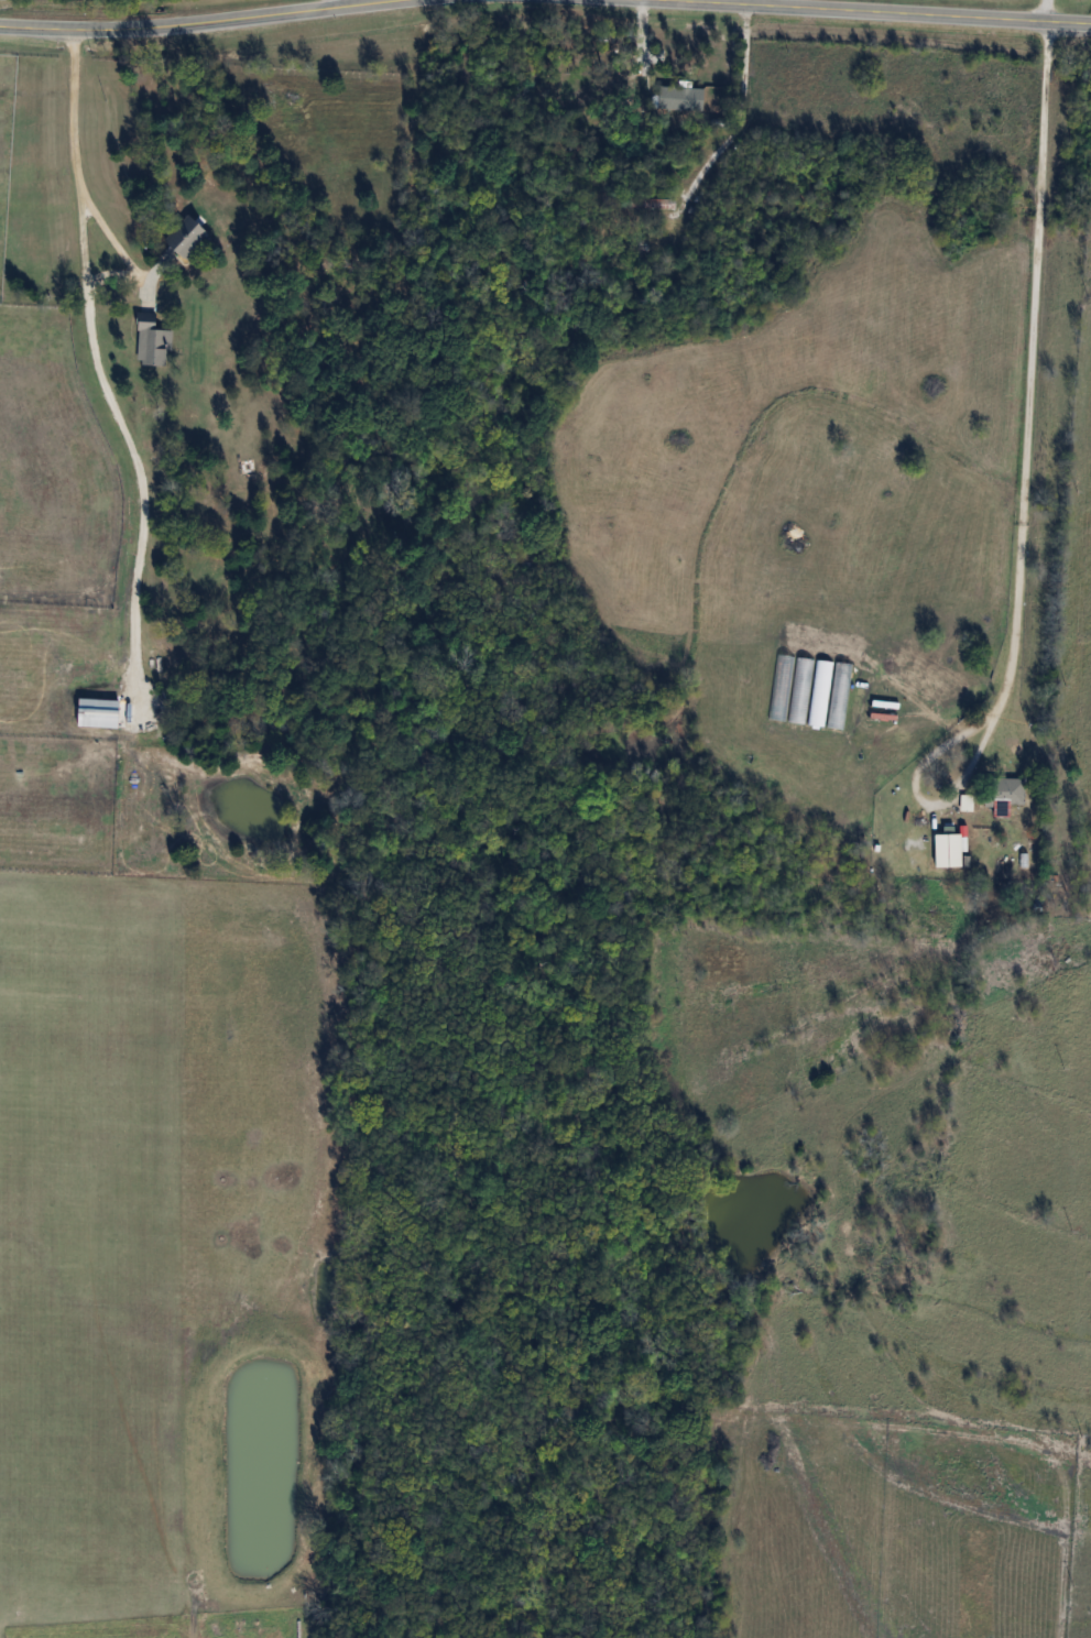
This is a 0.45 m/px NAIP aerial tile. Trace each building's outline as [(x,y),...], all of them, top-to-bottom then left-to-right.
[(641,207),(677,208),(677,199),(641,199),(641,207)] [(211,246),(204,238),(210,232),(191,213),(166,238),(192,265),(211,246)] [(171,365),(171,345),(173,345),(173,330),(159,330),(159,312),(139,312),(140,365),(171,365)] [(1026,778),(986,778),(986,805),(1026,805),(1026,778)] [(964,867),(964,833),(938,833),(938,867),(964,867)]
